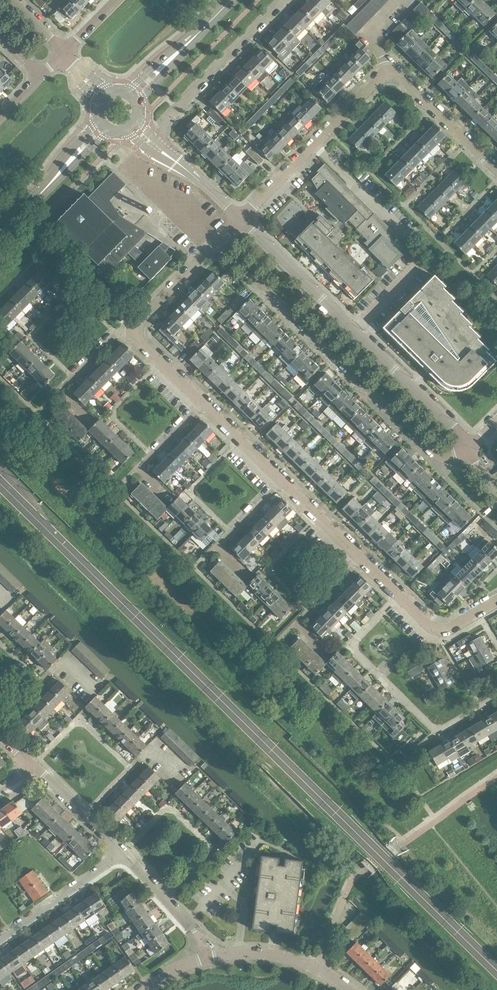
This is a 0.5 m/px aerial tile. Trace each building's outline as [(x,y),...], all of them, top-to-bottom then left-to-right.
[(80,11),(69,0),(63,0),(55,8),(65,19),(68,16),(71,19),(80,11)] [(88,2),(85,0),(69,0),(80,11),(88,2)] [(322,12),(326,16),(330,12),(326,8),(331,3),(328,0),(311,0),(310,1),(322,12)] [(377,0),(372,0),(370,1),(379,10),(383,6),(377,0)] [(458,0),(454,4),(463,12),(466,9),(475,0),(458,0)] [(481,0),(475,0),(466,9),(475,17),(486,5),(481,0)] [(322,12),(310,1),(302,9),(314,21),(322,12)] [(358,9),(362,5),(358,1),(354,5),(358,9)] [(379,10),(370,1),(366,6),(375,14),(379,10)] [(421,3),(417,7),(421,11),(425,7),(421,3)] [(496,14),(486,5),(475,17),(484,26),(496,14)] [(375,14),(366,6),(362,10),(371,19),(375,14)] [(417,7),(413,11),(422,20),(426,16),(421,11),(417,7)] [(425,7),(421,11),(426,16),(426,15),(430,12),(425,7)] [(314,21),(302,9),(293,18),(305,30),(314,21)] [(371,19),(362,10),(358,14),(367,23),(371,19)] [(341,11),(336,16),(342,22),(347,17),(341,11)] [(413,11),(409,15),(418,24),(422,20),(413,11)] [(430,12),(426,15),(430,20),(434,15),(430,12)] [(367,23),(358,14),(354,18),(363,27),(367,23)] [(409,15),(405,19),(414,28),(418,24),(409,15)] [(305,30),(293,18),(285,27),(296,38),(297,38),(305,30)] [(363,27),(354,18),(350,22),(359,31),(363,27)] [(405,19),(401,23),(410,32),(412,30),(414,28),(405,19)] [(438,19),(434,23),(439,27),(443,23),(438,19)] [(359,31),(350,22),(346,27),(347,28),(355,35),(359,31)] [(401,23),(397,27),(405,36),(407,34),(408,34),(410,32),(401,23)] [(443,23),(439,27),(443,32),(447,28),(443,23)] [(343,33),(347,28),(346,27),(343,24),(339,29),(343,33)] [(296,38),(285,27),(276,35),(292,51),(301,42),(297,38),(296,38)] [(397,27),(393,31),(401,40),(397,44),(406,53),(416,42),(420,38),(412,30),(410,32),(408,34),(407,34),(405,36),(397,27)] [(447,28),(443,32),(448,36),(451,32),(447,28)] [(343,33),(339,29),(335,33),(339,37),(343,33)] [(451,32),(448,36),(452,40),(456,36),(451,32)] [(335,41),(339,37),(335,33),(330,37),(335,41)] [(276,35),(267,44),(279,55),(277,57),(283,62),(293,52),(292,51),(276,35)] [(456,36),(452,40),(457,45),(461,41),(456,36)] [(330,46),(335,41),(330,37),(326,42),(330,46)] [(416,42),(406,53),(415,61),(425,51),(429,47),(420,38),(416,42)] [(369,57),(373,53),(360,41),(356,45),(360,49),(352,58),(362,68),(371,59),(369,57)] [(461,41),(457,45),(461,49),(465,45),(461,41)] [(330,46),(326,42),(322,46),(326,50),(330,46)] [(326,50),(322,46),(318,50),(322,54),(326,50)] [(425,51),(415,61),(423,70),(438,55),(429,47),(425,51)] [(262,50),(253,59),(265,70),(269,74),(278,65),(276,64),(274,61),(265,53),(262,50)] [(322,54),(318,50),(313,55),(317,59),(322,54)] [(267,52),(265,53),(274,61),(276,64),(277,62),(267,52)] [(313,63),(317,59),(313,55),(309,59),(313,63)] [(438,55),(423,70),(432,79),(447,64),(438,55)] [(476,64),(480,60),(475,55),(471,59),(476,64)] [(353,77),(362,68),(352,58),(343,67),(353,77)] [(253,59),(245,67),(257,79),(256,79),(260,84),(269,74),(265,70),(253,59)] [(313,63),(309,59),(305,64),(309,68),(313,63)] [(4,89),(12,80),(1,69),(4,66),(0,62),(0,85),(4,89)] [(305,72),(309,68),(305,64),(301,68),(305,72)] [(488,68),(484,64),(480,68),(485,72),(488,68)] [(285,79),(289,73),(279,65),(274,71),(279,75),(285,79)] [(245,67),(236,76),(248,88),(256,79),(257,79),(245,67)] [(345,85),(353,77),(343,67),(335,76),(345,85)] [(300,76),(305,72),(301,68),(296,72),(300,76)] [(492,72),(488,76),(493,81),(496,77),(492,72)] [(447,93),(457,83),(448,74),(438,84),(447,93)] [(236,76),(228,85),(240,96),(248,88),(236,76)] [(336,94),(345,85),(335,76),(326,84),(336,94)] [(290,78),(286,83),(290,87),(295,82),(290,78)] [(456,102),(466,92),(470,87),(461,79),(457,83),(447,93),(456,102)] [(336,94),(326,84),(322,80),(313,89),(328,103),(336,94)] [(290,87),(286,83),(282,87),(286,91),(290,87)] [(228,85),(219,93),(231,105),(240,96),(228,85)] [(282,96),(286,91),(282,87),(278,92),(282,96)] [(474,100),(475,101),(479,96),(470,87),(466,92),(456,102),(464,110),(474,100)] [(282,96),(278,92),(274,96),(278,100),(282,96)] [(219,93),(210,102),(214,106),(222,114),(231,105),(219,93)] [(273,104),(278,100),(274,96),(269,100),(273,104)] [(312,99),(309,102),(303,108),(313,118),(322,109),(312,99)] [(269,108),(273,104),(269,100),(265,104),(269,108)] [(483,109),(475,101),(474,100),(464,110),(473,119),(483,109)] [(386,102),(377,112),(388,123),(397,114),(386,102)] [(264,113),(269,108),(265,104),(260,109),(264,113)] [(305,126),(313,118),(303,108),(295,117),(305,126)] [(220,117),(211,109),(207,113),(216,122),(220,117)] [(482,128),(492,118),(483,109),(473,119),(482,128)] [(305,126),(295,117),(290,112),(282,121),(296,135),(305,126)] [(388,123),(377,112),(367,121),(379,133),(388,123)] [(256,122),(261,117),(257,113),(252,118),(256,122)] [(190,130),(185,136),(193,144),(205,132),(197,124),(201,120),(197,116),(186,127),(190,130)] [(225,122),(220,117),(216,122),(220,127),(225,122)] [(252,126),(256,122),(252,118),(248,122),(252,126)] [(496,130),(496,123),(492,118),(482,128),(491,136),(496,130)] [(288,144),(296,135),(282,121),(282,122),(279,125),(283,129),(278,134),(288,144)] [(379,133),(367,121),(358,131),(369,142),(379,133)] [(247,131),(252,126),(248,122),(243,127),(247,131)] [(446,136),(435,125),(427,133),(438,144),(446,136)] [(243,135),(247,131),(243,127),(239,131),(243,135)] [(269,135),(265,139),(279,153),(288,144),(278,134),(272,129),(268,134),(269,135)] [(369,142),(358,131),(349,140),(360,151),(369,142)] [(205,132),(193,144),(202,153),(214,141),(205,132)] [(438,144),(427,133),(418,142),(429,153),(438,144)] [(242,139),(238,134),(234,138),(238,143),(242,139)] [(265,139),(257,148),(266,158),(271,162),(279,153),(265,139)] [(214,141),(202,153),(211,161),(223,149),(214,141)] [(429,153),(418,142),(410,150),(421,161),(429,153)] [(247,152),(251,156),(255,152),(251,147),(247,152)] [(223,149),(211,161),(220,170),(232,158),(223,149)] [(421,161),(410,150),(402,159),(413,170),(421,161)] [(264,160),(255,152),(251,156),(260,165),(264,160)] [(441,156),(437,161),(441,165),(445,160),(441,156)] [(232,158),(220,170),(229,179),(240,167),(232,158)] [(354,164),(351,161),(349,159),(344,164),(349,169),(354,164)] [(413,170),(402,159),(393,167),(404,178),(413,170)] [(240,167),(229,179),(238,187),(249,175),(253,171),(244,163),(240,167)] [(375,214),(345,184),(325,164),(317,172),(318,174),(312,180),(319,191),(316,194),(329,207),(327,209),(326,209),(338,221),(340,219),(345,224),(348,221),(357,229),(357,230),(368,241),(365,243),(365,242),(364,243),(380,259),(381,259),(380,258),(383,256),(392,265),(393,265),(392,264),(406,250),(408,249),(409,248),(375,214)] [(404,178),(393,167),(385,176),(396,187),(404,178)] [(455,170),(446,180),(457,191),(466,182),(455,170)] [(126,185),(114,172),(89,198),(84,194),(83,194),(83,195),(84,195),(79,200),(79,199),(78,200),(78,201),(74,206),(73,205),(72,205),(72,206),(73,207),(68,212),(68,211),(67,211),(67,212),(67,213),(63,218),(62,217),(61,217),(61,218),(62,218),(57,223),(56,223),(55,223),(56,224),(95,262),(91,266),(104,278),(129,253),(141,265),(148,258),(135,247),(148,233),(136,225),(124,218),(126,216),(120,210),(118,212),(111,201),(120,191),(122,192),(125,189),(124,188),(126,185)] [(419,176),(414,181),(419,186),(424,181),(419,176)] [(457,191),(446,180),(436,189),(448,201),(457,191)] [(411,186),(403,194),(407,198),(415,190),(411,186)] [(448,201),(436,189),(427,199),(439,210),(448,201)] [(476,191),(471,196),(475,200),(480,195),(476,191)] [(439,210),(427,199),(418,208),(429,219),(439,210)] [(496,201),(488,210),(496,219),(496,202),(496,201)] [(488,210),(479,218),(490,229),(496,223),(496,219),(488,210)] [(333,228),(321,215),(314,222),(311,218),(286,233),(289,236),(291,234),(297,239),(295,241),(354,300),(374,281),(367,274),(366,276),(327,237),(332,233),(330,231),(333,228)] [(490,229),(479,218),(471,227),(482,238),(490,229)] [(482,238),(471,227),(463,235),(474,246),(482,238)] [(474,246),(463,235),(454,244),(465,255),(474,246)] [(166,253),(170,246),(163,242),(148,258),(141,265),(138,268),(151,280),(172,259),(166,253)] [(56,277),(45,266),(37,275),(48,286),(56,277)] [(496,267),(487,276),(496,286),(496,267)] [(215,273),(206,282),(217,292),(225,283),(219,277),(217,273),(216,274),(215,273)] [(48,286),(37,275),(28,283),(39,294),(48,286)] [(473,335),(476,333),(470,327),(472,325),(461,315),(463,313),(453,302),(455,300),(444,289),(446,287),(435,276),(383,329),(390,336),(393,332),(399,338),(395,341),(403,348),(406,345),(412,350),(408,354),(416,361),(419,357),(440,378),(436,381),(440,385),(442,387),(444,388),(448,384),(451,386),(454,386),(457,387),(460,386),(463,386),(466,384),(469,388),(471,387),(473,385),(474,384),(477,381),(474,378),(486,365),(489,369),(496,362),(482,348),(484,346),(473,335)] [(217,292),(206,282),(197,290),(208,301),(217,292)] [(39,294),(28,283),(20,292),(31,303),(39,294)] [(121,285),(116,290),(129,303),(130,302),(133,299),(134,297),(121,285)] [(208,301),(197,290),(189,299),(199,309),(204,314),(212,305),(208,301)] [(31,303),(20,292),(12,300),(23,311),(31,303)] [(235,310),(243,302),(239,297),(230,306),(235,310)] [(199,309),(189,299),(180,308),(191,318),(199,309)] [(23,311),(12,300),(4,309),(15,320),(23,311)] [(246,304),(233,317),(238,321),(240,319),(244,323),(258,308),(249,300),(246,304)] [(46,310),(42,314),(46,317),(54,309),(49,303),(44,308),(46,310)] [(191,318),(180,308),(171,317),(182,327),(191,318)] [(258,308),(244,323),(252,332),(256,328),(267,317),(258,308)] [(4,309),(0,312),(0,323),(6,328),(15,320),(4,309)] [(227,311),(223,315),(227,319),(231,314),(227,311)] [(222,324),(227,319),(223,315),(218,320),(222,324)] [(182,327),(171,317),(163,326),(160,330),(182,352),(186,348),(174,336),(182,327)] [(256,328),(252,332),(257,337),(261,341),(276,326),(267,317),(256,328)] [(276,326),(261,341),(265,345),(270,341),(274,345),(285,334),(276,326)] [(210,328),(205,333),(209,336),(214,332),(210,328)] [(218,332),(222,336),(226,332),(222,328),(218,332)] [(19,332),(15,336),(19,341),(24,337),(19,332)] [(231,337),(226,332),(222,336),(227,341),(231,337)] [(204,341),(209,336),(205,333),(200,337),(204,341)] [(285,334),(274,345),(283,354),(293,343),(285,334)] [(231,345),(235,341),(231,337),(227,341),(231,345)] [(187,350),(191,353),(192,354),(200,345),(196,341),(187,350)] [(236,349),(239,345),(235,341),(231,345),(236,349)] [(21,342),(21,343),(10,353),(18,362),(29,350),(21,342)] [(135,354),(124,343),(116,352),(127,363),(135,354)] [(283,354),(279,357),(283,362),(288,366),(292,363),(302,352),(293,343),(283,354)] [(244,350),(239,345),(236,349),(240,354),(244,350)] [(199,369),(210,358),(201,349),(191,360),(199,369)] [(38,359),(29,350),(18,362),(27,370),(38,359)] [(244,358),(248,354),(244,350),(240,354),(244,358)] [(127,363),(116,352),(108,360),(119,371),(127,363)] [(302,352),(292,363),(300,371),(311,360),(302,352)] [(253,358),(248,354),(244,358),(249,362),(253,358)] [(208,377),(219,367),(210,358),(199,369),(208,377)] [(257,363),(253,358),(249,362),(253,367),(257,363)] [(47,367),(38,359),(27,370),(36,378),(47,367)] [(119,371),(108,360),(99,369),(111,380),(119,371)] [(300,371),(296,375),(306,385),(311,381),(310,379),(320,369),(311,360),(300,371)] [(262,367),(257,363),(253,367),(258,371),(262,367)] [(55,375),(47,367),(36,378),(44,387),(55,375)] [(217,386),(227,375),(219,367),(208,377),(217,386)] [(262,375),(266,371),(262,367),(258,371),(262,375)] [(111,380),(99,369),(91,377),(102,388),(111,380)] [(270,376),(266,371),(262,375),(266,380),(270,376)] [(325,375),(315,385),(324,394),(334,383),(331,380),(332,378),(327,373),(326,375),(325,375)] [(226,395),(236,384),(227,375),(217,386),(226,395)] [(275,380),(270,376),(266,380),(271,384),(275,380)] [(102,388),(91,377),(83,386),(94,397),(102,388)] [(133,377),(128,381),(130,383),(132,386),(137,381),(133,377)] [(18,379),(14,384),(18,388),(23,384),(18,379)] [(279,384),(275,380),(271,384),(275,388),(279,384)] [(343,392),(334,383),(324,394),(319,398),(328,407),(343,392)] [(235,403),(245,393),(236,384),(226,395),(235,403)] [(280,393),(283,389),(279,384),(275,388),(280,393)] [(94,397),(83,386),(74,395),(86,406),(94,397)] [(288,393),(283,389),(280,393),(284,397),(288,393)] [(30,391),(26,395),(31,400),(35,395),(30,391)] [(352,401),(343,392),(328,407),(337,416),(352,401)] [(115,393),(111,398),(116,403),(121,398),(115,393)] [(244,412),(254,401),(245,393),(235,403),(244,412)] [(292,397),(288,393),(284,397),(289,401),(292,397)] [(252,421),(263,410),(254,401),(244,412),(252,421)] [(361,409),(352,401),(337,416),(346,424),(361,409)] [(109,402),(104,407),(108,411),(112,407),(109,402)] [(294,407),(299,411),(303,407),(298,403),(294,407)] [(267,406),(263,410),(252,421),(261,429),(263,428),(265,430),(278,416),(267,406)] [(79,442),(88,433),(62,407),(53,417),(79,442)] [(303,415),(307,411),(303,407),(299,411),(303,415)] [(370,418),(361,409),(346,424),(355,433),(370,418)] [(311,416),(307,411),(303,415),(308,420),(311,416)] [(316,420),(311,416),(308,420),(312,424),(316,420)] [(378,426),(370,418),(355,433),(364,441),(378,426)] [(98,439),(109,428),(101,420),(90,431),(98,439)] [(320,424),(316,420),(312,424),(316,428),(320,424)] [(214,432),(203,421),(195,430),(206,441),(214,432)] [(275,443),(286,433),(277,424),(267,435),(275,443)] [(325,429),(320,424),(316,428),(321,433),(325,429)] [(387,435),(378,426),(364,441),(373,450),(377,446),(387,435)] [(118,437),(109,428),(98,439),(107,448),(118,437)] [(325,437),(329,433),(325,429),(321,433),(325,437)] [(206,441),(195,430),(187,438),(198,449),(206,441)] [(284,452),(295,441),(286,433),(275,443),(284,452)] [(329,441),(333,437),(329,433),(325,437),(329,441)] [(396,444),(387,435),(377,446),(386,454),(396,444)] [(126,445),(118,437),(107,448),(115,456),(126,445)] [(338,442),(333,437),(329,441),(334,446),(338,442)] [(198,449),(187,438),(178,447),(190,458),(198,449)] [(293,460),(304,450),(295,441),(284,452),(293,460)] [(342,446),(338,442),(334,446),(338,450),(342,446)] [(135,453),(126,445),(115,456),(124,464),(135,453)] [(343,454),(347,450),(342,446),(338,450),(343,454)] [(190,458),(178,447),(170,455),(181,466),(190,458)] [(302,469),(312,459),(304,450),(293,460),(302,469)] [(351,455),(347,450),(343,454),(347,459),(351,455)] [(386,463),(396,473),(411,458),(402,450),(392,460),(390,458),(386,463)] [(91,453),(87,457),(91,461),(95,457),(91,453)] [(213,454),(208,459),(213,464),(218,459),(213,454)] [(181,466),(170,455),(162,464),(173,475),(181,466)] [(355,459),(351,455),(347,459),(351,463),(355,459)] [(207,458),(201,464),(206,468),(211,462),(207,458)] [(419,467),(411,458),(396,473),(405,482),(409,477),(419,467)] [(311,478),(321,467),(312,459),(302,469),(311,478)] [(356,467),(360,463),(355,459),(351,463),(356,467)] [(364,467),(360,463),(356,467),(360,471),(364,467)] [(173,475),(162,464),(153,472),(165,483),(173,475)] [(320,486),(330,476),(321,467),(311,478),(320,486)] [(369,472),(364,467),(360,471),(365,476),(369,472)] [(428,475),(419,467),(409,477),(414,482),(409,486),(414,490),(418,486),(428,475)] [(109,469),(105,473),(110,478),(114,474),(109,469)] [(437,484),(428,475),(418,486),(414,490),(423,499),(437,484)] [(328,495),(339,485),(330,476),(320,486),(328,495)] [(370,482),(375,486),(379,482),(374,478),(370,482)] [(188,480),(183,485),(188,489),(192,485),(188,480)] [(383,486),(379,482),(375,486),(379,490),(383,486)] [(446,493),(437,484),(423,499),(432,508),(446,493)] [(158,520),(167,510),(141,485),(132,494),(158,520)] [(348,493),(339,485),(328,495),(337,504),(348,493)] [(384,495),(388,491),(383,486),(379,490),(384,495)] [(179,488),(175,492),(179,496),(184,492),(179,488)] [(388,499),(392,495),(388,491),(384,495),(388,499)] [(455,501),(446,493),(432,508),(440,516),(455,501)] [(392,503),(396,499),(392,495),(388,499),(392,503)] [(188,506),(180,498),(169,509),(177,517),(188,506)] [(293,510),(282,499),(274,508),(285,518),(293,510)] [(352,518),(362,507),(353,499),(343,510),(352,518)] [(397,507),(401,503),(396,499),(392,503),(397,507)] [(386,501),(382,505),(387,509),(391,505),(386,501)] [(464,510),(455,501),(440,516),(449,525),(453,520),(464,510)] [(401,512),(405,508),(401,503),(397,507),(401,512)] [(361,527),(371,516),(374,513),(365,504),(362,507),(352,518),(361,527)] [(197,514),(188,506),(177,517),(186,525),(197,514)] [(285,518),(274,508),(265,516),(276,527),(285,518)] [(410,512),(405,508),(401,512),(406,516),(410,512)] [(472,518),(464,510),(453,520),(462,529),(472,518)] [(414,516),(410,512),(406,516),(410,520),(414,516)] [(205,523),(197,514),(186,525),(194,533),(205,523)] [(276,527),(265,516),(257,525),(268,536),(276,527)] [(369,535),(380,525),(371,516),(361,527),(369,535)] [(414,525),(418,521),(414,516),(410,520),(414,525)] [(419,529),(423,525),(418,521),(414,525),(419,529)] [(209,535),(213,531),(205,523),(194,533),(207,546),(214,539),(209,535)] [(299,524),(294,528),(299,533),(303,528),(299,524)] [(467,538),(476,529),(471,524),(462,533),(467,538)] [(268,536),(257,525),(249,533),(260,544),(268,536)] [(378,544),(389,533),(380,525),(369,535),(378,544)] [(423,533),(427,529),(423,525),(419,529),(423,533)] [(431,533),(427,529),(423,533),(427,537),(431,533)] [(168,532),(165,535),(170,540),(173,537),(168,532)] [(260,544),(249,533),(241,542),(252,552),(260,544)] [(291,533),(287,537),(288,538),(291,541),(295,537),(291,533)] [(387,553),(397,542),(389,533),(378,544),(387,553)] [(436,538),(431,533),(427,537),(432,542),(436,538)] [(462,541),(458,537),(454,542),(458,546),(462,541)] [(477,547),(481,551),(492,562),(496,556),(496,549),(496,548),(485,538),(477,547)] [(252,552),(241,542),(232,550),(244,561),(252,552)] [(396,561),(406,551),(397,542),(387,553),(396,561)] [(445,547),(440,542),(436,546),(441,551),(445,547)] [(453,550),(458,546),(454,542),(449,546),(453,550)] [(275,549),(271,554),(275,557),(279,553),(275,549)] [(405,570),(415,559),(406,551),(396,561),(405,570)] [(481,551),(472,560),(483,570),(492,562),(481,551)] [(193,554),(189,558),(194,564),(198,559),(193,554)] [(270,554),(266,558),(270,563),(274,558),(270,554)] [(441,555),(437,559),(441,563),(445,559),(441,555)] [(469,556),(460,565),(474,579),(483,570),(472,560),(469,556)] [(424,568),(415,559),(405,570),(413,578),(424,568)] [(432,572),(441,563),(437,559),(428,568),(432,572)] [(246,588),(238,580),(220,562),(211,572),(237,597),(244,591),(246,588)] [(460,565),(451,574),(466,588),(474,579),(460,565)] [(433,573),(432,572),(428,568),(420,577),(424,581),(433,573)] [(12,574),(7,570),(0,577),(0,580),(3,583),(12,574)] [(451,573),(442,582),(457,597),(466,588),(451,574),(451,573)] [(8,588),(17,579),(12,574),(3,583),(8,588)] [(252,599),(267,584),(259,575),(246,588),(244,591),(252,599)] [(361,577),(353,585),(364,596),(372,587),(361,577)] [(13,593),(22,584),(17,579),(8,588),(13,593)] [(432,592),(429,595),(440,606),(444,601),(445,605),(447,604),(448,606),(457,597),(442,582),(432,592)] [(275,592),(267,584),(252,599),(256,602),(260,598),(265,603),(275,592)] [(353,585),(344,594),(355,604),(356,604),(359,608),(360,607),(366,601),(365,599),(364,597),(363,597),(364,596),(353,585)] [(284,600),(275,592),(265,603),(273,611),(284,600)] [(27,596),(33,603),(37,599),(30,593),(27,596)] [(344,594),(336,602),(347,613),(355,604),(344,594)] [(43,605),(37,599),(33,603),(39,609),(43,605)] [(292,609),(284,600),(273,611),(282,619),(292,609)] [(336,602),(328,610),(339,621),(347,613),(336,602)] [(50,611),(43,605),(39,609),(46,615),(50,611)] [(328,610),(320,619),(331,630),(339,621),(328,610)] [(0,618),(0,624),(5,629),(15,619),(17,616),(14,613),(11,616),(6,611),(0,618)] [(367,615),(360,621),(364,625),(370,619),(367,616),(367,615)] [(52,621),(59,627),(62,623),(56,617),(52,621)] [(15,619),(5,629),(14,637),(23,627),(15,619)] [(320,619),(311,628),(323,639),(323,638),(330,631),(332,633),(333,631),(331,630),(320,619)] [(355,621),(350,626),(357,632),(361,628),(355,621)] [(69,630),(62,623),(59,627),(65,634),(69,630)] [(23,627),(14,637),(22,646),(32,636),(23,627)] [(75,636),(69,630),(65,634),(71,640),(75,636)] [(349,631),(345,635),(350,639),(353,636),(349,631)] [(32,636),(22,646),(31,654),(40,644),(32,636)] [(469,636),(457,643),(460,648),(466,645),(473,656),(487,648),(480,636),(473,641),(469,636)] [(40,644),(31,654),(39,662),(49,652),(53,648),(45,640),(40,644)] [(325,666),(308,648),(299,640),(290,649),(317,675),(325,666)] [(77,655),(86,646),(81,642),(72,650),(77,655)] [(82,660),(91,651),(86,646),(77,655),(82,660)] [(473,656),(469,659),(476,670),(480,668),(494,659),(487,648),(473,656)] [(87,665),(96,656),(91,651),(82,660),(87,665)] [(49,652),(39,662),(48,670),(58,660),(49,652)] [(336,654),(327,664),(335,672),(346,661),(337,652),(337,653),(336,654)] [(92,670),(101,661),(96,656),(87,665),(92,670)] [(441,659),(427,668),(434,679),(448,671),(441,659)] [(97,675),(105,666),(101,661),(92,670),(97,675)] [(335,672),(332,676),(340,684),(344,680),(354,669),(346,661),(335,672)] [(421,664),(408,672),(411,678),(424,670),(421,664)] [(102,679),(110,670),(105,666),(97,675),(102,679)] [(354,669),(344,680),(352,688),(363,677),(354,669)] [(455,682),(448,671),(434,679),(441,690),(455,682)] [(352,688),(349,691),(352,694),(354,693),(359,698),(360,697),(371,685),(363,677),(352,688)] [(115,683),(122,689),(125,685),(119,679),(115,683)] [(71,692),(60,681),(51,690),(62,701),(71,692)] [(132,691),(125,685),(122,689),(128,695),(132,691)] [(371,685),(360,697),(369,705),(380,694),(371,685)] [(329,687),(324,692),(328,696),(329,695),(333,691),(329,687)] [(62,701),(51,690),(43,699),(54,709),(62,701)] [(333,691),(329,695),(335,701),(340,695),(334,690),(333,691)] [(74,691),(69,695),(73,701),(78,698),(74,691)] [(138,698),(132,691),(128,695),(134,702),(138,698)] [(380,694),(369,705),(377,713),(388,702),(380,694)] [(434,694),(424,700),(428,706),(437,700),(434,694)] [(94,715),(104,705),(95,697),(86,707),(94,715)] [(54,709),(43,699),(34,708),(45,718),(54,709)] [(342,699),(337,704),(345,712),(350,707),(342,699)] [(377,713),(373,717),(382,725),(386,721),(397,710),(388,702),(377,713)] [(141,708),(147,714),(151,710),(144,704),(141,708)] [(103,723),(112,713),(104,705),(94,715),(103,723)] [(45,718),(34,708),(26,717),(37,727),(41,731),(49,723),(45,718)] [(157,716),(151,710),(147,714),(153,720),(157,716)] [(386,721),(382,725),(395,738),(392,740),(398,746),(409,735),(403,730),(405,727),(401,723),(405,718),(397,710),(386,721)] [(111,731),(121,721),(112,713),(103,723),(111,731)] [(163,723),(157,716),(153,720),(160,726),(163,723)] [(490,716),(480,722),(488,735),(496,730),(496,727),(490,716)] [(37,727),(26,717),(17,725),(28,736),(37,727)] [(120,740),(129,730),(121,721),(111,731),(120,740)] [(59,722),(55,727),(61,732),(65,728),(59,722)] [(488,735),(480,722),(470,728),(478,741),(488,735)] [(367,724),(362,728),(367,733),(372,729),(367,724)] [(166,742),(175,733),(170,728),(161,738),(166,742)] [(478,741),(470,728),(460,734),(468,747),(478,741)] [(128,748),(138,738),(129,730),(120,740),(128,748)] [(50,733),(46,736),(52,742),(56,738),(50,733)] [(171,747),(180,738),(175,733),(166,742),(171,747)] [(468,747),(460,734),(450,740),(458,753),(460,758),(470,752),(468,747)] [(137,756),(147,747),(138,738),(128,748),(137,756)] [(176,752),(184,743),(180,738),(171,747),(176,752)] [(458,753),(450,740),(440,746),(448,759),(458,753)] [(181,757),(189,748),(184,743),(176,752),(181,757)] [(448,759),(440,746),(429,752),(437,766),(448,759)] [(186,761),(194,752),(189,748),(181,757),(186,761)] [(191,766),(199,757),(194,752),(186,761),(191,766)] [(397,752),(392,756),(399,762),(403,758),(397,752)] [(479,754),(474,757),(477,762),(482,759),(479,754)] [(214,772),(205,763),(201,767),(211,776),(214,772)] [(160,778),(149,767),(140,776),(151,787),(160,778)] [(221,778),(214,772),(211,776),(217,782),(221,778)] [(151,787),(140,776),(132,785),(143,796),(151,787)] [(227,784),(221,778),(217,782),(223,788),(227,784)] [(184,802),(193,792),(195,789),(192,786),(190,788),(185,783),(175,793),(180,798),(184,802)] [(143,796),(132,785),(123,794),(134,805),(143,796)] [(240,797),(234,790),(230,794),(236,801),(240,797)] [(164,792),(160,796),(165,800),(168,797),(164,792)] [(192,810),(202,800),(193,792),(184,802),(192,810)] [(31,793),(30,794),(25,797),(33,808),(39,801),(31,793)] [(134,805),(123,794),(115,803),(126,814),(134,805)] [(33,808),(25,797),(20,800),(27,810),(30,807),(32,809),(33,808)] [(246,803),(240,797),(236,801),(243,807),(246,803)] [(43,798),(39,801),(33,808),(32,809),(32,810),(39,816),(41,818),(51,807),(43,798)] [(27,810),(20,800),(15,804),(22,813),(27,810)] [(202,800),(192,810),(201,818),(210,808),(213,806),(209,802),(207,805),(202,800)] [(22,813),(15,804),(14,802),(4,809),(12,820),(22,814),(22,813)] [(126,814),(115,803),(106,812),(117,822),(126,814)] [(253,809),(246,803),(243,807),(249,813),(253,809)] [(60,815),(51,807),(41,818),(49,826),(60,815)] [(209,826),(219,816),(210,808),(201,818),(209,826)] [(4,809),(0,812),(0,825),(2,828),(12,820),(4,809)] [(69,824),(60,815),(49,826),(58,835),(69,824)] [(218,835),(228,825),(219,816),(209,826),(218,835)] [(78,832),(69,824),(58,835),(67,843),(78,832)] [(236,833),(228,825),(218,835),(227,843),(236,833)] [(132,826),(128,830),(132,835),(136,831),(132,826)] [(76,852),(87,841),(78,832),(67,843),(76,852)] [(2,838),(5,845),(11,843),(8,835),(2,838)] [(46,839),(42,843),(46,848),(51,843),(46,839)] [(96,849),(87,841),(76,852),(85,860),(96,849)] [(58,859),(64,864),(67,861),(61,856),(58,859)] [(278,868),(279,858),(262,856),(252,930),(270,932),(271,922),(277,923),(276,933),(294,935),(299,889),(302,890),(305,869),(302,868),(303,861),(285,859),(284,868),(278,868)] [(73,867),(67,861),(64,864),(70,870),(73,867)] [(33,871),(19,880),(27,891),(38,883),(34,877),(36,875),(33,871)] [(43,889),(38,883),(27,891),(35,902),(48,892),(44,887),(43,889)] [(140,903),(133,893),(128,896),(124,890),(113,897),(108,901),(112,907),(119,902),(127,912),(140,903)] [(109,891),(103,895),(108,901),(113,897),(109,891)] [(96,893),(86,900),(96,913),(106,906),(96,893)] [(96,913),(86,900),(76,907),(85,921),(96,913)] [(147,913),(140,903),(127,912),(134,923),(147,913)] [(85,921),(76,907),(66,914),(75,928),(85,921)] [(370,920),(362,912),(357,917),(366,925),(370,920)] [(155,924),(147,913),(134,923),(141,933),(155,924)] [(75,928),(66,914),(55,921),(65,935),(75,928)] [(366,925),(357,917),(352,922),(361,930),(366,925)] [(65,935),(55,921),(45,928),(55,942),(65,935)] [(361,930),(352,922),(347,927),(356,935),(361,930)] [(108,926),(111,931),(116,927),(113,923),(108,926)] [(155,924),(141,933),(136,936),(140,941),(144,937),(149,943),(162,934),(155,924)] [(115,936),(120,933),(116,927),(111,931),(115,936)] [(356,935),(347,927),(342,932),(351,940),(356,935)] [(55,942),(45,928),(35,936),(44,949),(55,942)] [(375,932),(381,938),(385,934),(379,928),(375,932)] [(109,933),(104,936),(107,941),(112,938),(109,933)] [(123,938),(120,933),(115,936),(119,941),(123,938)] [(169,944),(162,934),(149,943),(156,954),(169,944)] [(391,940),(385,934),(381,938),(388,944),(391,940)] [(44,949),(35,936),(25,943),(34,956),(44,949)] [(107,941),(104,936),(98,940),(102,945),(107,941)] [(102,945),(98,940),(93,943),(97,948),(102,945)] [(398,946),(391,940),(388,944),(394,950),(398,946)] [(356,942),(347,952),(355,960),(365,950),(368,947),(364,944),(361,947),(356,942)] [(34,956),(25,943),(14,950),(24,964),(34,956)] [(97,948),(93,943),(88,947),(91,952),(97,948)] [(404,953),(398,946),(394,950),(400,957),(404,953)] [(91,952),(88,947),(83,951),(86,956),(91,952)] [(126,952),(129,957),(134,953),(131,948),(126,952)] [(24,964),(14,950),(3,958),(13,971),(24,964)] [(68,950),(63,954),(66,959),(72,955),(68,950)] [(365,950),(355,960),(364,969),(373,959),(365,950)] [(86,956),(83,951),(78,954),(81,959),(86,956)] [(138,959),(134,953),(129,957),(133,962),(138,959)] [(81,959),(78,954),(72,958),(76,963),(81,959)] [(125,978),(135,970),(126,957),(115,964),(125,978)] [(3,958),(0,960),(0,980),(13,971),(3,958)] [(76,963),(72,958),(67,962),(71,967),(76,963)] [(373,959),(364,969),(373,977),(382,967),(373,959)] [(71,967),(67,962),(62,965),(66,970),(71,967)] [(415,963),(410,968),(416,974),(417,973),(421,969),(415,963)] [(115,985),(125,978),(115,964),(105,971),(115,985)] [(66,970),(62,965),(57,969),(60,974),(66,970)] [(382,967),(373,977),(381,985),(390,975),(382,967)] [(60,974),(57,969),(52,973),(55,977),(60,974)] [(427,976),(421,969),(417,973),(423,979),(427,976)] [(115,985),(105,971),(95,979),(103,989),(107,989),(115,985)] [(55,977),(52,973),(47,976),(50,981),(55,977)] [(50,981),(47,976),(41,980),(45,985),(50,981)] [(433,982),(427,976),(423,979),(429,986),(433,982)] [(95,979),(84,986),(87,989),(103,989),(95,979)] [(45,985),(41,980),(36,983),(40,988),(45,985)]
